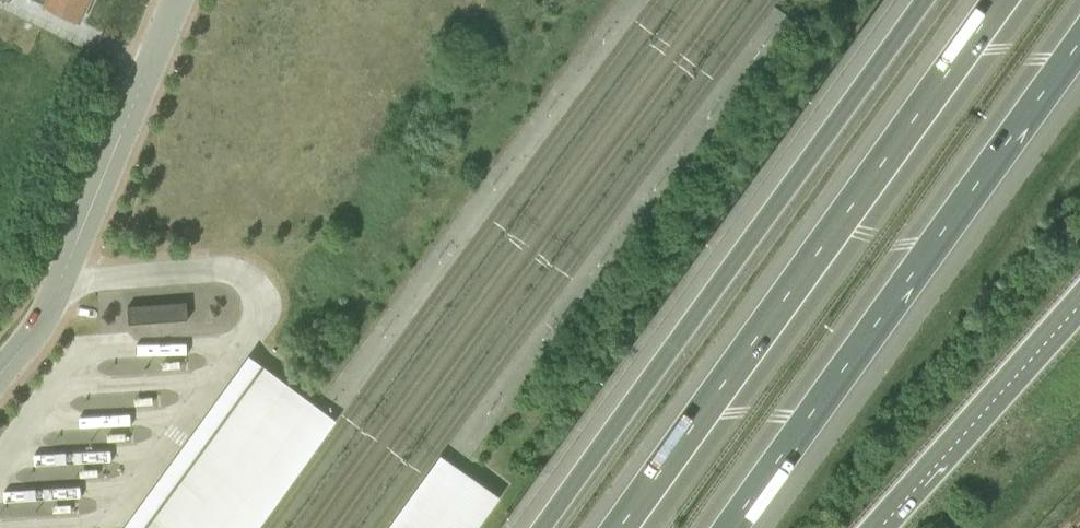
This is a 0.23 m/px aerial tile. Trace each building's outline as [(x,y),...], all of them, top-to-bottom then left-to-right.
[(80,21),(90,0),(36,0),(80,21)] [(185,303),(124,307),(125,323),(186,319),(185,303)] [(334,417),(252,356),(131,521),(125,527),(252,527),(334,417)] [(504,495),(446,453),(391,527),(480,527),(504,495)]
